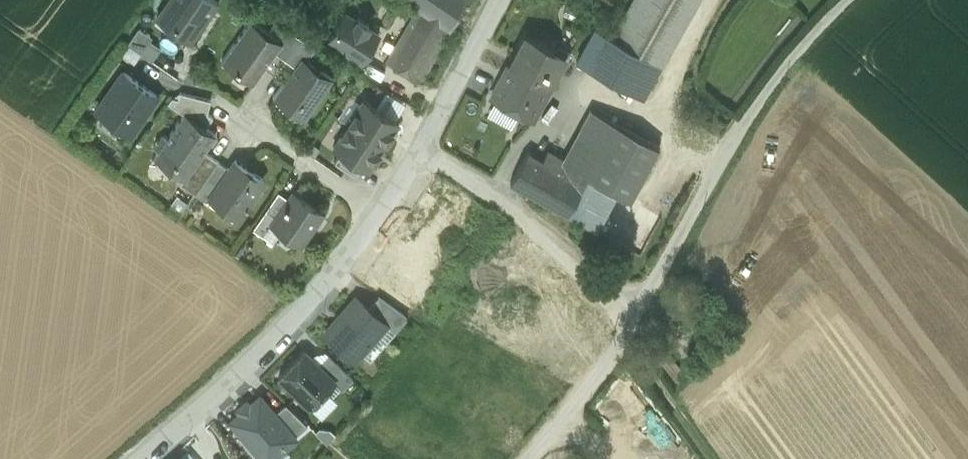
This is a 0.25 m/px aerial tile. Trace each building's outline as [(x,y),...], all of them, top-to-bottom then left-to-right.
[(189,42),(218,2),(216,0),(170,0),(156,19),(189,42)] [(417,9),(450,27),(447,34),(455,38),(473,2),(471,0),(405,0),(417,9)] [(663,66),(700,0),(632,0),(611,37),(663,66)] [(568,7),(563,16),(573,21),(578,13),(568,7)] [(386,63),(422,83),(447,34),(450,27),(417,9),(386,63)] [(329,41),(362,62),(379,36),(368,28),(369,26),(358,19),(357,22),(346,15),(329,41)] [(275,50),(280,43),(276,39),(248,19),(219,57),(235,69),(236,67),(252,80),(275,50)] [(285,58),(300,38),(284,28),(276,39),(280,43),(275,50),(285,58)] [(575,61),(644,99),(663,66),(611,37),(594,28),(575,61)] [(129,45),(151,61),(159,49),(147,40),(150,36),(140,29),(129,45)] [(534,122),(558,76),(569,57),(554,49),(523,32),(488,98),(534,122)] [(301,57),(306,60),(315,48),(300,38),(285,58),(295,65),(301,57)] [(557,43),(554,49),(569,57),(558,76),(560,77),(574,52),(557,43)] [(271,96),(302,120),(333,81),(306,60),(301,57),(295,65),(271,96)] [(157,95),(123,71),(96,110),(130,134),(157,95)] [(185,113),(206,127),(213,117),(207,113),(210,100),(180,92),(178,99),(172,97),(168,103),(184,114),(185,113)] [(348,124),(384,147),(399,123),(363,100),(348,124)] [(543,160),(528,152),(510,184),(567,216),(588,178),(602,186),(630,201),(660,148),(590,110),(563,159),(548,150),(543,160)] [(206,127),(185,113),(184,114),(167,138),(164,136),(162,135),(159,139),(156,139),(156,143),(153,147),(158,150),(154,157),(184,178),(189,172),(190,172),(204,151),(216,135),(206,127)] [(363,167),(369,170),(384,147),(348,124),(333,148),(342,153),(363,167)] [(218,160),(204,151),(190,172),(189,172),(184,178),(181,183),(195,193),(218,160)] [(363,167),(342,153),(335,164),(356,177),(363,167)] [(263,179),(235,159),(229,168),(209,198),(237,217),(263,179)] [(229,168),(218,160),(195,193),(206,201),(209,198),(229,168)] [(602,186),(588,178),(567,216),(581,224),(602,186)] [(301,245),(323,212),(292,191),(288,198),(270,224),(301,245)] [(270,224),(288,198),(278,192),(253,229),(262,235),(270,224)] [(387,324),(386,324),(395,332),(407,318),(378,297),(369,308),(387,324)] [(386,324),(387,324),(369,308),(357,298),(325,335),(331,340),(330,341),(338,348),(339,347),(354,361),(386,324)] [(310,408),(335,383),(318,366),(304,352),(279,378),(310,408)] [(318,366),(335,383),(343,390),(353,380),(328,355),(318,366)] [(260,397),(231,423),(263,458),(265,458),(280,447),(284,450),(296,439),(260,397)]
